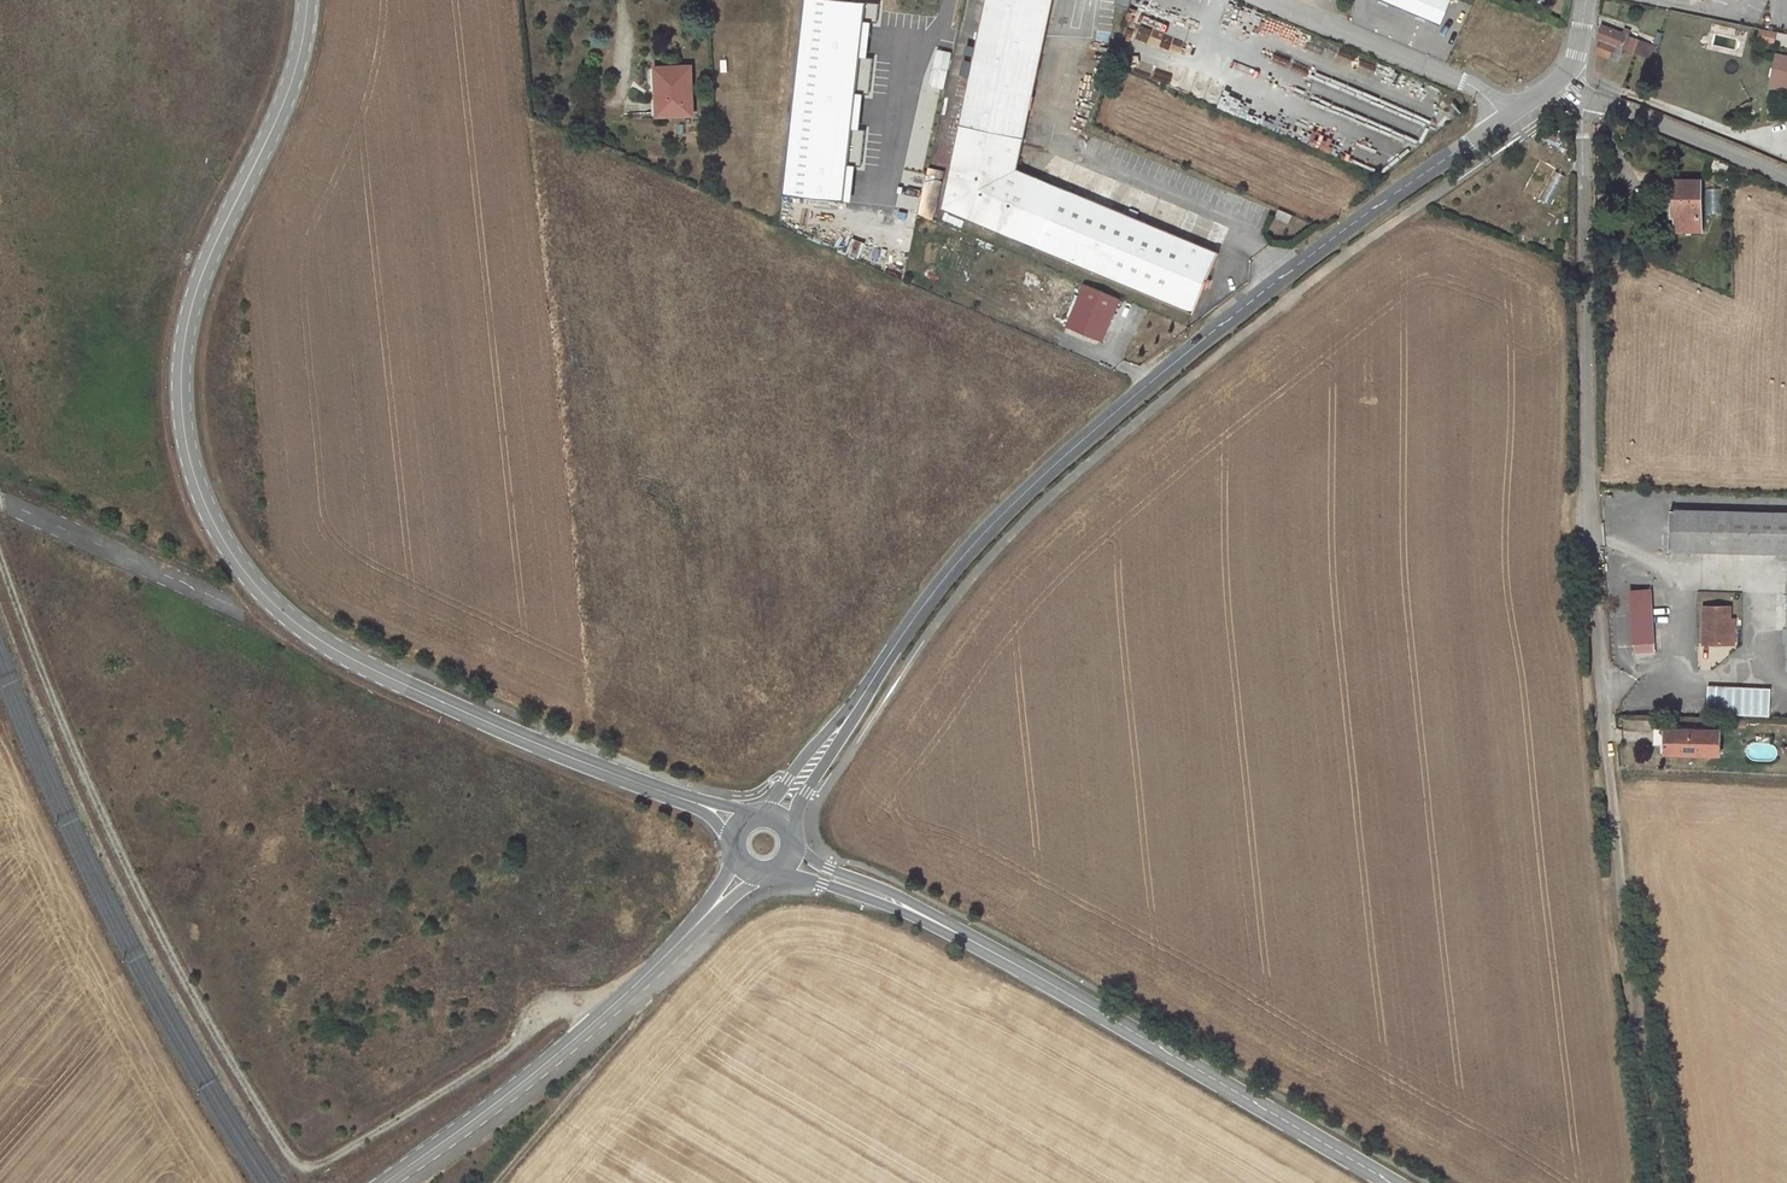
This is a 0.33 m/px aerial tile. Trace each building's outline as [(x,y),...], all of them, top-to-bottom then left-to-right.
[(846,202),(850,166),(854,129),(858,93),(862,57),(865,21),(868,3),(842,0),(805,0),(783,195),(846,202)] [(1025,140),(1053,0),(987,0),(961,126),(943,208),(1194,314),(1219,253),(1018,170),(1025,140)] [(1130,0),(1114,0),(1113,4),(1127,9),(1130,0)] [(1439,26),(1450,0),(1379,0),(1439,26)] [(880,4),(868,3),(865,21),(878,23),(880,4)] [(1597,40),(1600,41),(1622,50),(1634,54),(1650,60),(1655,46),(1602,26),(1597,40)] [(1760,30),(1757,42),(1773,45),(1776,33),(1760,30)] [(1618,62),(1622,50),(1600,41),(1595,54),(1618,62)] [(952,53),(937,50),(930,85),(944,88),(952,53)] [(874,59),(862,57),(858,93),(870,95),(874,59)] [(1773,57),(1769,83),(1786,87),(1786,59),(1773,57)] [(655,69),(658,117),(693,115),(691,67),(655,69)] [(866,131),(854,129),(850,166),(862,167),(866,131)] [(929,169),(919,214),(934,219),(944,172),(929,169)] [(1700,233),(1699,185),(1671,185),(1671,218),(1676,218),(1676,232),(1700,233)] [(1665,509),(1665,550),(1786,550),(1786,669),(1786,509),(1665,509)] [(1644,592),(1624,593),(1628,654),(1647,652),(1644,592)] [(1697,608),(1699,644),(1724,643),(1723,607),(1697,608)] [(1713,757),(1713,733),(1658,731),(1658,755),(1713,757)]
